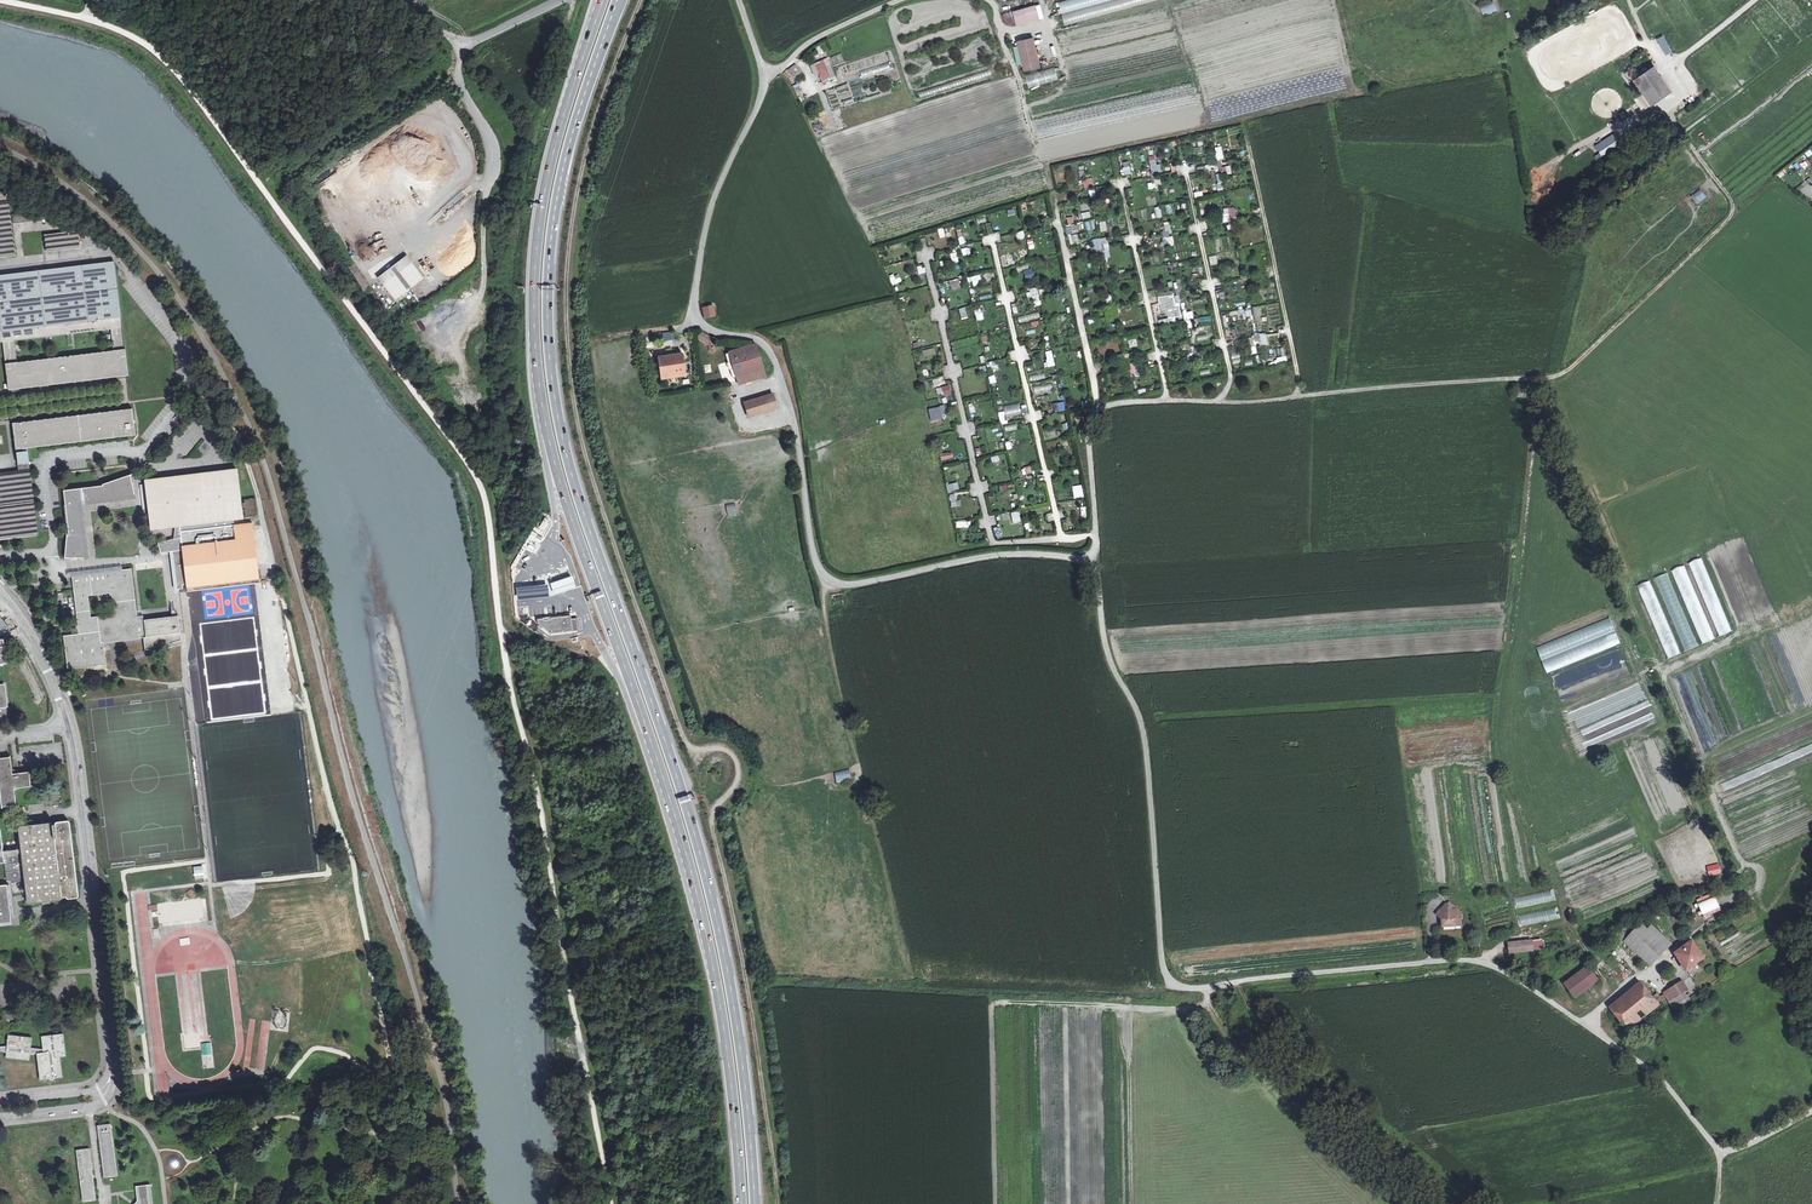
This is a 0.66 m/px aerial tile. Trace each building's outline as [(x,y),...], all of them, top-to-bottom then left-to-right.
[(1055,0),(1057,10),(1060,10),(1063,22),(1160,0),(1056,0),(1055,0)] [(1482,16),(1496,12),(1493,2),(1479,6),(1482,16)] [(1003,15),(1006,25),(1016,22),(1013,13),(1003,15)] [(1017,42),(1024,71),(1040,68),(1033,38),(1017,42)] [(820,45),(815,47),(819,55),(824,53),(820,45)] [(809,64),(814,76),(818,74),(821,82),(835,77),(827,57),(809,64)] [(888,62),(860,71),(862,78),(890,70),(888,62)] [(795,66),(789,71),(793,77),(800,72),(795,66)] [(1656,93),(1647,99),(1646,99),(1650,105),(1671,91),(1654,66),(1633,80),(1640,90),(1641,90),(1649,84),(1656,93)] [(1025,75),(1028,88),(1058,80),(1054,67),(1025,75)] [(1649,84),(1641,90),(1647,99),(1656,93),(1649,84)] [(1614,133),(1594,145),(1599,153),(1594,156),(1596,160),(1621,145),(1614,133)] [(1228,141),(1215,144),(1217,152),(1230,149),(1228,141)] [(1162,172),(1160,163),(1156,164),(1155,155),(1149,156),(1151,174),(1162,172)] [(1800,157),(1792,164),(1795,169),(1804,162),(1800,157)] [(1226,171),(1227,175),(1231,174),(1229,165),(1221,167),(1222,172),(1226,171)] [(1081,180),(1084,188),(1093,185),(1091,177),(1081,180)] [(1150,180),(1151,188),(1161,186),(1160,179),(1150,180)] [(1690,195),(1696,205),(1706,198),(1700,189),(1690,195)] [(16,255),(8,190),(0,190),(0,257),(16,255)] [(1237,216),(1236,206),(1223,208),(1224,217),(1237,216)] [(1006,210),(1008,217),(1015,215),(1013,208),(1006,210)] [(51,211),(13,215),(14,224),(51,219),(51,211)] [(1169,221),(1163,222),(1165,231),(1161,231),(1163,246),(1174,244),(1172,235),(1171,236),(1169,221)] [(78,231),(45,235),(47,252),(80,248),(78,231)] [(958,239),(954,241),(955,245),(964,242),(961,232),(956,233),(958,239)] [(1072,244),(1078,243),(1077,233),(1070,234),(1072,244)] [(1105,247),(1104,237),(1093,238),(1094,250),(1103,250),(1104,257),(1109,257),(1109,247),(1105,247)] [(950,253),(952,263),(959,262),(957,252),(950,253)] [(410,255),(378,278),(395,300),(427,277),(410,255)] [(1031,261),(1020,265),(1023,275),(1034,272),(1031,261)] [(128,376),(116,273),(114,262),(0,276),(0,343),(3,342),(9,390),(117,377),(125,376),(128,376)] [(898,273),(889,278),(892,284),(901,280),(898,273)] [(949,281),(951,289),(959,287),(957,279),(949,281)] [(414,296),(403,304),(408,310),(419,303),(414,296)] [(1112,296),(1105,297),(1107,307),(1117,305),(1116,300),(1113,301),(1112,296)] [(703,308),(705,318),(715,316),(713,306),(703,308)] [(964,307),(958,308),(961,319),(967,318),(964,307)] [(981,308),(974,309),(976,320),(983,319),(981,308)] [(1192,310),(1183,312),(1185,320),(1194,319),(1192,310)] [(420,318),(410,324),(417,335),(427,329),(420,318)] [(1256,326),(1256,340),(1260,340),(1260,345),(1266,345),(1266,326),(1256,326)] [(663,331),(663,340),(674,340),(674,331),(663,331)] [(701,332),(698,338),(709,345),(711,350),(715,349),(712,338),(701,332)] [(754,344),(729,352),(737,377),(764,368),(755,344),(754,344)] [(1188,346),(1188,350),(1182,351),(1183,359),(1197,357),(1195,345),(1188,346)] [(923,356),(935,353),(933,347),(921,350),(923,356)] [(1274,349),(1276,357),(1284,355),(1283,347),(1274,349)] [(685,355),(660,358),(663,381),(688,378),(685,355)] [(987,362),(990,372),(998,370),(996,360),(987,362)] [(944,396),(951,394),(949,384),(941,386),(944,396)] [(1517,389),(1516,398),(1526,398),(1526,389),(1517,389)] [(771,394),(741,403),(742,412),(747,419),(777,411),(773,402),(771,394)] [(1019,403),(1003,406),(1005,417),(1021,414),(1019,403)] [(929,420),(941,419),(941,414),(946,413),(945,405),(927,408),(929,420)] [(38,535),(27,448),(136,435),(133,409),(13,423),(17,456),(13,456),(15,471),(0,473),(0,540),(38,535)] [(985,452),(983,446),(974,449),(977,455),(985,452)] [(952,451),(939,454),(940,461),(953,458),(952,451)] [(151,479),(146,479),(152,528),(155,528),(182,525),(182,531),(169,533),(169,534),(169,536),(182,534),(182,536),(159,542),(162,551),(171,550),(175,588),(183,587),(183,584),(187,583),(188,586),(258,578),(252,521),(232,524),(231,519),(243,517),(236,468),(230,469),(151,479)] [(65,558),(84,558),(77,503),(75,504),(74,501),(132,495),(135,494),(130,475),(106,483),(106,487),(100,487),(100,486),(64,491),(69,535),(67,536),(65,558)] [(82,505),(132,499),(132,495),(74,501),(75,504),(77,503),(84,558),(89,557),(82,505)] [(255,497),(244,498),(246,515),(258,514),(255,497)] [(1013,524),(1021,521),(1018,510),(1010,513),(1013,524)] [(64,635),(68,668),(106,664),(105,653),(103,642),(144,637),(145,650),(157,647),(158,650),(171,646),(170,643),(182,640),(181,633),(180,633),(178,616),(175,611),(173,601),(170,602),(172,617),(137,621),(131,570),(123,571),(122,566),(68,573),(68,577),(73,577),(79,633),(64,635)] [(556,575),(550,577),(554,589),(560,587),(570,584),(576,582),(572,570),(567,572),(556,575)] [(528,580),(518,581),(519,592),(529,591),(541,590),(550,590),(549,579),(540,579),(528,580)] [(842,593),(831,595),(833,606),(843,604),(842,593)] [(241,646),(271,644),(279,650),(278,645),(282,641),(279,639),(281,637),(271,638),(272,637),(269,636),(269,632),(273,626),(267,626),(266,617),(264,616),(263,619),(258,616),(251,616),(260,603),(184,609),(188,677),(198,683),(216,656),(217,668),(222,668),(222,662),(228,661),(228,668),(237,668),(236,654),(242,658),(241,646)] [(574,610),(539,613),(540,621),(552,629),(580,627),(579,616),(574,616),(574,610)] [(9,626),(0,614),(0,627),(9,626)] [(0,795),(2,806),(16,804),(16,798),(15,792),(20,787),(31,785),(29,771),(17,772),(12,768),(11,756),(0,757),(0,794),(0,795)] [(849,769),(834,772),(836,782),(851,779),(849,769)] [(58,790),(48,791),(49,799),(59,798),(58,790)] [(5,862),(7,879),(25,877),(28,899),(28,901),(29,902),(30,903),(60,899),(62,898),(63,897),(66,896),(67,897),(69,898),(77,897),(78,896),(79,895),(70,822),(68,820),(67,820),(58,821),(56,821),(55,822),(55,823),(53,824),(52,822),(51,822),(49,821),(22,825),(21,826),(19,827),(19,828),(21,848),(3,850),(0,827),(0,862),(5,862)] [(193,870),(194,879),(203,879),(202,869),(193,870)] [(291,886),(290,876),(282,876),(283,886),(291,886)] [(11,922),(11,918),(9,899),(7,884),(0,885),(0,883),(0,923),(11,922)] [(310,893),(310,886),(300,886),(301,894),(310,893)] [(258,899),(259,891),(251,890),(250,897),(258,899)] [(280,901),(289,900),(288,891),(279,891),(280,901)] [(320,907),(320,899),(311,899),(311,907),(320,907)] [(345,907),(347,917),(355,916),(354,905),(345,907)] [(1457,915),(1455,912),(1447,905),(1439,914),(1443,918),(1444,926),(1457,926),(1457,923),(1462,922),(1461,914),(1457,915)] [(305,919),(304,909),(295,910),(296,919),(305,919)] [(356,929),(364,927),(362,918),(354,920),(356,929)] [(268,922),(268,930),(278,929),(277,921),(268,922)] [(1621,946),(1625,942),(1635,931),(1628,924),(1614,940),(1621,946)] [(1651,966),(1668,948),(1656,936),(1659,933),(1651,925),(1648,929),(1642,924),(1635,931),(1625,942),(1651,966)] [(346,936),(350,944),(357,941),(353,933),(346,936)] [(1656,936),(1668,948),(1672,944),(1659,933),(1656,936)] [(1716,942),(1719,947),(1734,939),(1730,933),(1716,942)] [(1509,943),(1510,953),(1533,951),(1532,941),(1509,943)] [(1676,953),(1687,970),(1704,959),(1693,941),(1676,953)] [(353,957),(362,954),(359,945),(350,948),(353,957)] [(324,956),(325,965),(334,964),(333,955),(324,956)] [(1615,968),(1622,973),(1626,968),(1619,962),(1615,968)] [(265,964),(256,966),(258,974),(267,972),(265,964)] [(1564,983),(1576,999),(1601,981),(1588,965),(1564,983)] [(297,973),(288,974),(290,983),(298,982),(297,973)] [(1664,993),(1669,1001),(1670,1001),(1673,1007),(1689,997),(1686,993),(1689,991),(1683,981),(1664,993)] [(357,984),(359,992),(368,990),(366,982),(357,984)] [(1610,1007),(1629,1030),(1660,1005),(1657,1001),(1661,998),(1658,993),(1653,997),(1641,982),(1610,1007)] [(1234,1001),(1230,1005),(1238,1014),(1242,1010),(1234,1001)] [(1235,1017),(1238,1014),(1230,1005),(1226,1007),(1235,1017)] [(276,1010),(274,1028),(282,1029),(285,1011),(276,1010)] [(0,1017),(0,1023),(15,1021),(14,1015),(0,1017)] [(1,1050),(6,1052),(6,1057),(29,1060),(30,1053),(36,1053),(40,1080),(62,1077),(60,1057),(66,1056),(62,1033),(41,1036),(42,1049),(31,1048),(32,1037),(8,1035),(6,1046),(0,1047),(0,1050),(1,1050)] [(302,1051),(310,1047),(306,1038),(298,1042),(302,1051)] [(211,1042),(201,1043),(202,1055),(212,1055),(211,1042)] [(111,1124),(97,1125),(104,1177),(117,1176),(111,1124)] [(90,1148),(76,1150),(83,1202),(96,1200),(90,1148)] [(135,1185),(137,1200),(133,1203),(153,1203),(150,1183),(135,1185)]
